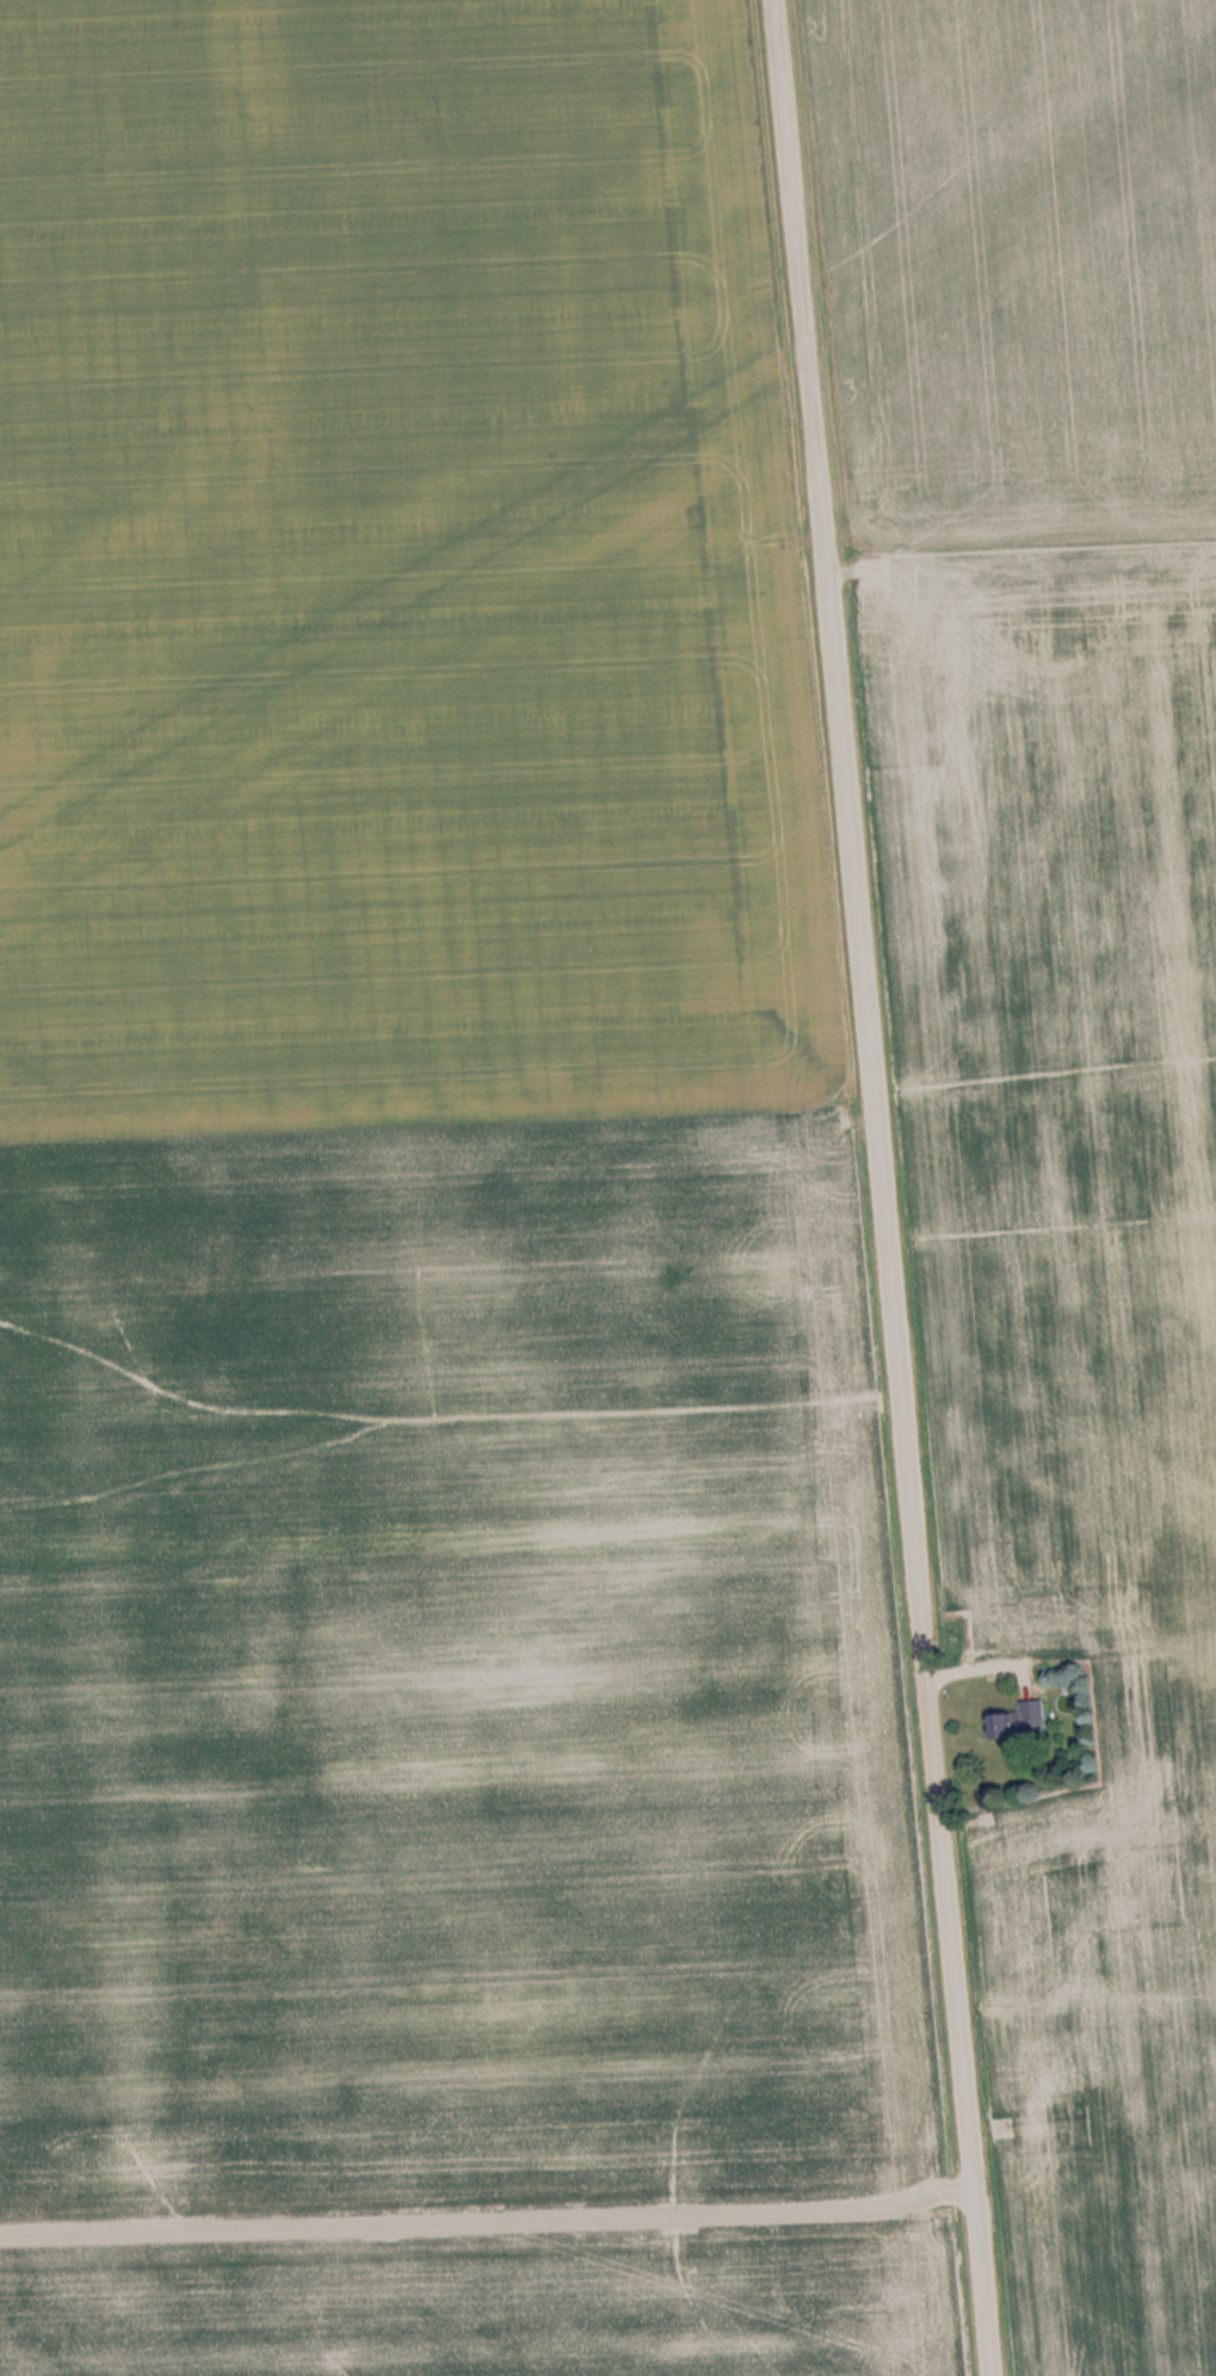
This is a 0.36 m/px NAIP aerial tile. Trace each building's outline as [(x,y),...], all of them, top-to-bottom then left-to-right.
[(1023,1703),(1023,1716),(995,1716),(996,1741),(1049,1741),(1049,1703),(1023,1703)]
